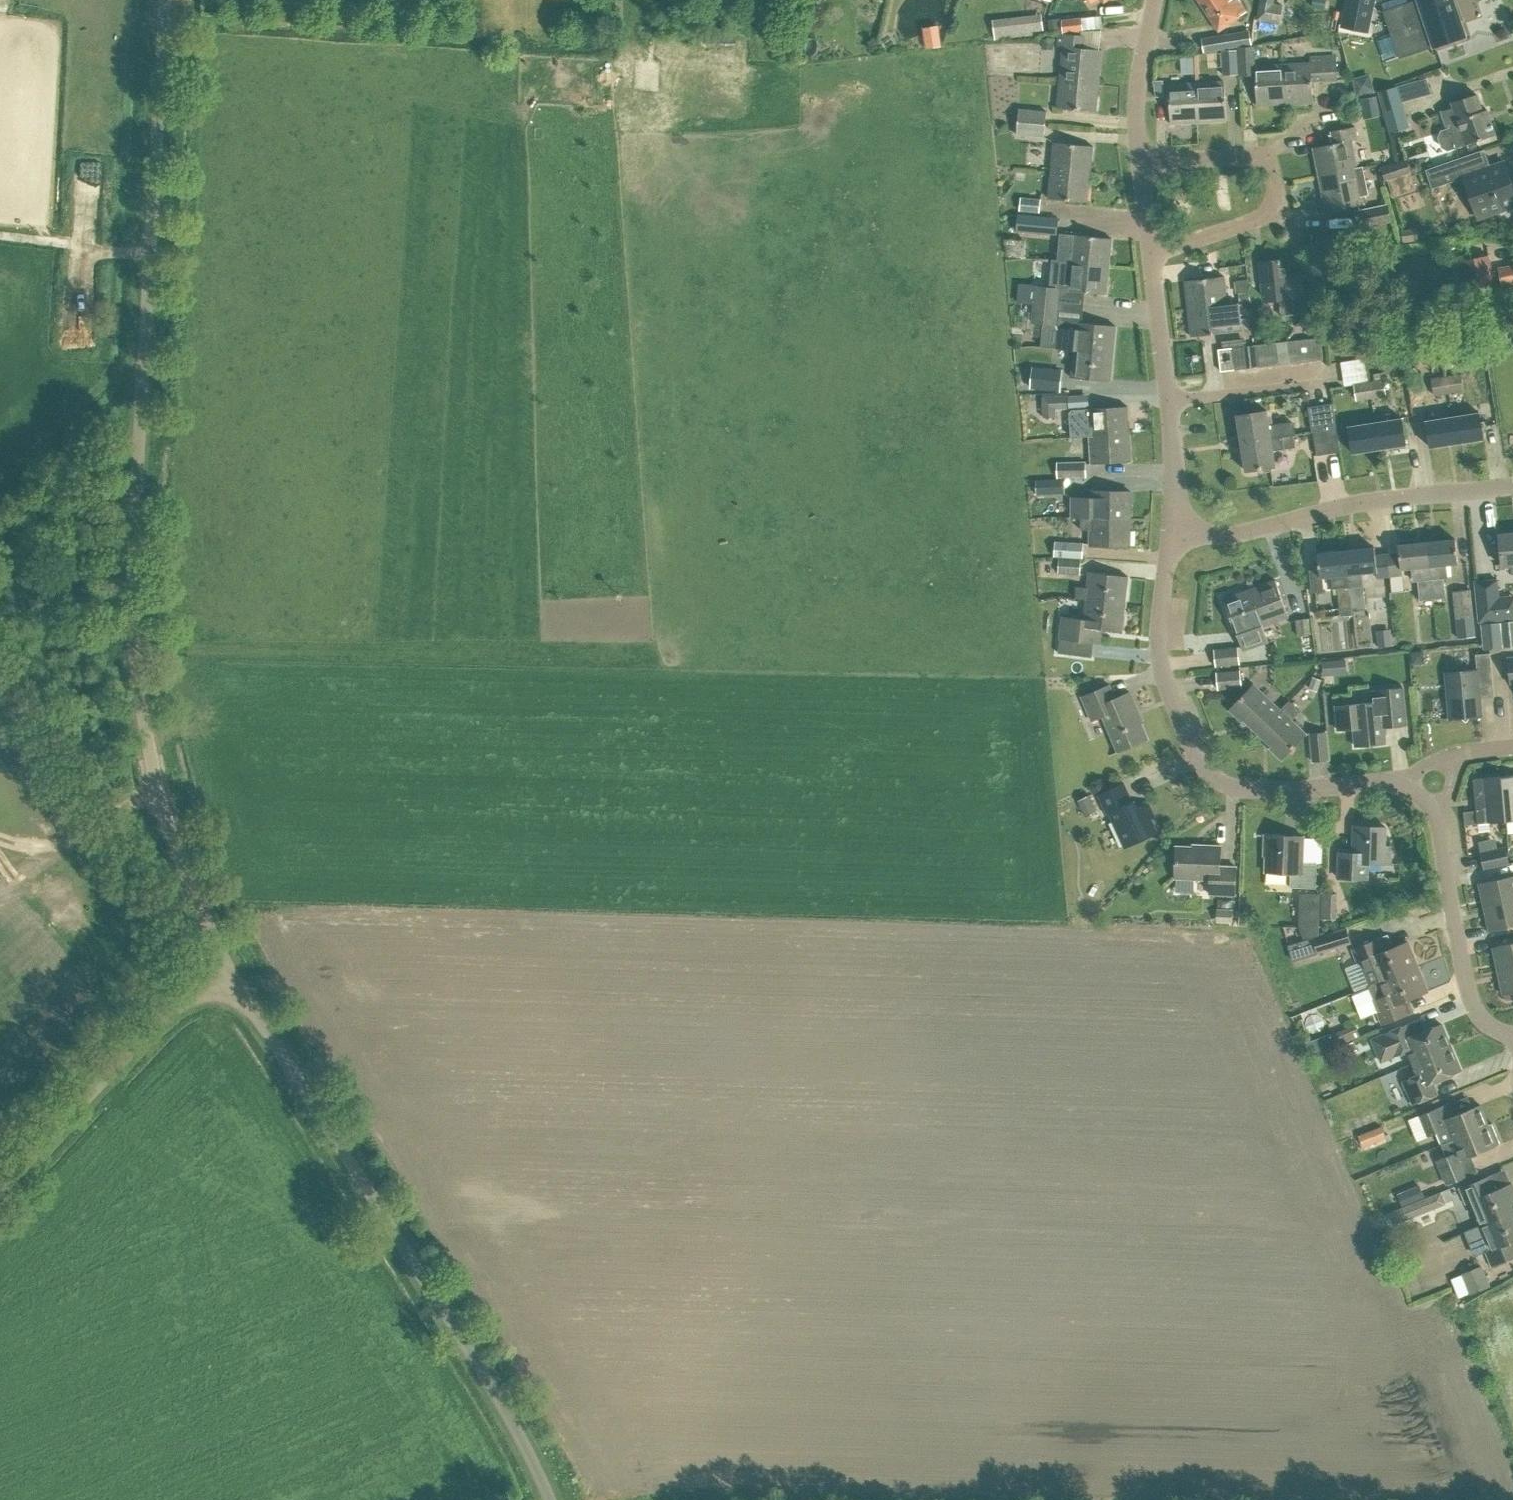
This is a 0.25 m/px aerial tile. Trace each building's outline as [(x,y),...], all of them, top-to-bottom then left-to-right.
[(1219,31),(1240,18),(1247,13),(1238,0),(1232,0),(1229,2),(1227,0),(1198,0),(1219,31)] [(1256,20),(1281,25),(1284,5),(1275,3),(1275,0),(1260,0),(1256,20)] [(1346,4),(1341,27),(1369,33),(1374,10),(1376,0),(1347,0),(1346,4)] [(1454,0),(1418,0),(1418,1),(1384,12),(1400,58),(1434,47),(1467,37),(1454,0)] [(1048,19),(1049,32),(1062,31),(1061,18),(1048,19)] [(1082,18),(1062,20),(1063,33),(1083,31),(1082,18)] [(1242,31),(1202,37),(1204,52),(1252,45),(1250,30),(1242,31)] [(1102,50),(1085,49),(1087,35),(1059,32),(1057,46),(1062,47),(1059,80),(1097,84),(1098,65),(1100,65),(1102,50)] [(940,34),(924,37),(926,49),(942,46),(940,34)] [(1043,39),(1042,49),(1054,50),(1055,40),(1043,39)] [(1254,47),(1240,48),(1241,76),(1256,75),(1256,74),(1256,66),(1255,47),(1254,47)] [(1237,50),(1223,51),(1224,76),(1238,75),(1237,50)] [(1311,63),(1283,65),(1285,104),(1313,103),(1312,81),(1335,80),(1334,57),(1311,58),(1311,63)] [(1283,65),(1256,66),(1256,75),(1257,105),(1285,104),(1283,65)] [(991,77),(993,92),(1008,90),(1006,75),(991,77)] [(1096,112),(1098,96),(1096,96),(1097,84),(1059,80),(1057,108),(1096,112)] [(1197,84),(1199,123),(1227,121),(1225,82),(1197,84)] [(1199,123),(1197,84),(1168,85),(1171,125),(1199,123)] [(1378,92),(1389,132),(1410,127),(1399,86),(1378,92)] [(994,117),(1008,118),(1009,93),(995,93),(994,117)] [(1166,94),(1154,95),(1155,118),(1168,117),(1166,94)] [(1454,108),(1441,112),(1446,128),(1441,130),(1438,136),(1442,149),(1448,151),(1496,135),(1487,110),(1483,111),(1478,94),(1452,103),(1454,108)] [(1377,95),(1364,98),(1369,118),(1382,115),(1377,95)] [(1018,122),(1045,125),(1047,110),(1019,108),(1018,122)] [(1045,125),(1018,122),(1017,135),(1044,137),(1045,125)] [(1331,145),(1313,148),(1319,176),(1357,168),(1352,141),(1358,140),(1355,128),(1355,126),(1331,131),(1331,133),(1333,144),(1331,145)] [(1054,143),(1051,171),(1091,176),(1094,147),(1054,143)] [(1028,165),(1048,166),(1048,148),(1028,147),(1028,165)] [(1408,159),(1382,167),(1386,180),(1412,172),(1408,159)] [(1490,168),(1463,179),(1478,220),(1501,212),(1502,216),(1512,212),(1512,186),(1505,163),(1490,168)] [(1432,190),(1453,182),(1447,164),(1426,171),(1432,190)] [(1357,168),(1319,176),(1324,203),(1326,212),(1365,204),(1363,196),(1370,195),(1364,166),(1357,168)] [(79,171),(79,193),(95,193),(96,171),(79,171)] [(1091,176),(1051,171),(1049,199),(1088,203),(1091,176)] [(1021,197),(1020,211),(1040,212),(1041,199),(1021,197)] [(1358,214),(1362,229),(1391,223),(1388,208),(1358,214)] [(1018,214),(1017,231),(1058,235),(1059,218),(1018,214)] [(1414,231),(1402,233),(1403,242),(1415,240),(1414,231)] [(1026,235),(1025,247),(1058,248),(1058,236),(1026,235)] [(1058,260),(1057,263),(1070,264),(1109,268),(1112,240),(1073,236),(1060,235),(1058,260)] [(1332,235),(1315,237),(1317,253),(1345,250),(1343,238),(1333,239),(1332,235)] [(1461,260),(1468,293),(1495,288),(1489,255),(1461,260)] [(1215,274),(1229,272),(1227,259),(1213,261),(1215,274)] [(1291,274),(1289,259),(1260,262),(1264,301),(1279,299),(1281,315),(1308,312),(1306,295),(1303,273),(1291,274)] [(1052,262),(1050,287),(1061,288),(1061,292),(1067,292),(1106,296),(1109,268),(1070,264),(1057,263),(1052,262)] [(1500,268),(1503,286),(1512,284),(1512,266),(1500,268)] [(1322,291),(1346,289),(1344,275),(1321,277),(1322,291)] [(1185,280),(1188,308),(1228,303),(1225,276),(1185,280)] [(1035,285),(1032,322),(1043,323),(1058,325),(1061,292),(1061,288),(1050,287),(1035,285)] [(1238,292),(1240,301),(1251,300),(1250,291),(1238,292)] [(1228,303),(1188,308),(1192,336),(1231,331),(1229,316),(1240,315),(1239,310),(1252,309),(1251,301),(1228,303)] [(1043,323),(1041,347),(1055,349),(1073,351),(1112,355),(1115,328),(1076,324),(1075,330),(1058,328),(1058,325),(1043,323)] [(1322,338),(1310,339),(1313,361),(1324,360),(1322,338)] [(1310,339),(1299,340),(1302,362),(1313,361),(1310,339)] [(1299,340),(1288,341),(1291,363),(1302,362),(1299,340)] [(1280,364),(1291,363),(1288,341),(1277,343),(1280,364)] [(1269,366),(1280,364),(1277,343),(1266,344),(1269,366)] [(1266,344),(1256,345),(1258,367),(1269,366),(1266,344)] [(1247,368),(1258,367),(1256,345),(1245,346),(1247,368)] [(1245,346),(1233,347),(1236,369),(1247,368),(1245,346)] [(1236,369),(1233,347),(1218,349),(1221,371),(1236,369)] [(1073,351),(1070,378),(1109,383),(1112,355),(1073,351)] [(1033,366),(1030,388),(1061,392),(1063,370),(1033,366)] [(1461,372),(1432,377),(1435,395),(1464,390),(1461,372)] [(1407,375),(1412,404),(1426,402),(1422,373),(1407,375)] [(1384,379),(1354,384),(1357,401),(1387,396),(1384,379)] [(1067,394),(1042,396),(1044,417),(1057,417),(1056,408),(1068,408),(1067,394)] [(1310,408),(1314,432),(1338,428),(1334,404),(1310,408)] [(1127,406),(1088,409),(1072,409),(1070,412),(1071,438),(1090,436),(1128,434),(1127,406)] [(1453,416),(1457,443),(1484,439),(1480,412),(1453,416)] [(1237,418),(1242,444),(1295,436),(1292,423),(1270,426),(1268,413),(1237,418)] [(1457,443),(1453,416),(1427,420),(1431,446),(1457,443)] [(1402,418),(1375,422),(1380,449),(1406,445),(1402,418)] [(1380,449),(1375,422),(1349,426),(1354,453),(1380,449)] [(1317,456),(1342,452),(1338,428),(1314,432),(1317,456)] [(1128,434),(1090,436),(1091,464),(1130,461),(1128,434)] [(1295,436),(1242,444),(1246,472),(1277,467),(1274,450),(1296,446),(1295,436)] [(1086,461),(1057,461),(1058,477),(1087,476),(1086,461)] [(1065,493),(1064,478),(1036,480),(1037,495),(1065,493)] [(1072,497),(1072,517),(1079,517),(1083,517),(1083,518),(1129,519),(1129,491),(1091,491),(1090,497),(1072,497)] [(1083,518),(1082,528),(1090,528),(1089,545),(1128,546),(1129,519),(1083,518)] [(1499,534),(1502,566),(1512,565),(1512,533),(1499,534)] [(1455,539),(1428,542),(1433,599),(1447,598),(1444,577),(1447,577),(1446,565),(1458,563),(1455,539)] [(1056,541),(1055,556),(1083,558),(1084,542),(1056,541)] [(1400,553),(1388,554),(1390,577),(1403,575),(1402,569),(1413,568),(1414,581),(1418,581),(1421,601),(1433,599),(1428,542),(1399,545),(1400,553)] [(1377,578),(1390,577),(1388,554),(1375,555),(1375,547),(1347,550),(1353,607),(1366,606),(1362,573),(1376,572),(1377,578)] [(1324,591),(1323,578),(1332,576),(1333,589),(1337,588),(1339,609),(1353,607),(1347,550),(1318,554),(1320,569),(1309,570),(1312,593),(1324,591)] [(1059,557),(1058,573),(1081,574),(1081,559),(1059,557)] [(1084,600),(1124,605),(1127,576),(1088,572),(1084,600)] [(1502,620),(1500,596),(1498,579),(1481,580),(1474,581),(1478,622),(1502,620)] [(1276,582),(1250,591),(1263,627),(1288,618),(1276,582)] [(1475,617),(1471,589),(1453,591),(1457,619),(1475,617)] [(1250,591),(1223,600),(1236,637),(1241,650),(1257,645),(1268,641),(1263,627),(1250,591)] [(1124,605),(1084,600),(1082,620),(1063,617),(1060,640),(1059,652),(1073,654),(1074,641),(1093,643),(1095,629),(1121,632),(1124,605)] [(1309,618),(1295,619),(1296,636),(1310,634),(1309,618)] [(1504,648),(1512,647),(1512,621),(1501,622),(1504,648)] [(1504,648),(1501,622),(1479,624),(1482,649),(1504,648)] [(1390,629),(1375,630),(1378,647),(1392,645),(1390,629)] [(1216,667),(1240,664),(1238,648),(1214,651),(1216,667)] [(1412,664),(1420,664),(1424,658),(1423,651),(1411,652),(1412,664)] [(1493,685),(1490,653),(1476,654),(1477,669),(1446,672),(1450,718),(1461,717),(1466,721),(1471,716),(1482,715),(1479,686),(1493,685)] [(1322,661),(1324,676),(1335,675),(1334,660),(1322,661)] [(1243,688),(1241,671),(1217,674),(1218,690),(1243,688)] [(1308,689),(1318,692),(1322,680),(1313,677),(1308,689)] [(1115,698),(1110,685),(1082,696),(1092,720),(1103,715),(1118,751),(1148,739),(1141,723),(1143,722),(1130,691),(1115,698)] [(1245,721),(1258,734),(1281,710),(1254,686),(1230,711),(1243,723),(1245,721)] [(1334,707),(1337,730),(1354,729),(1356,747),(1386,743),(1384,728),(1407,725),(1403,688),(1370,691),(1371,703),(1352,705),(1334,707)] [(1281,710),(1258,734),(1272,747),(1271,749),(1283,760),(1307,735),(1291,720),(1300,711),(1290,701),(1281,710)] [(1329,761),(1327,733),(1311,735),(1313,762),(1329,761)] [(1506,820),(1512,819),(1512,775),(1502,776),(1506,820)] [(1506,820),(1502,776),(1474,778),(1477,811),(1478,823),(1506,820)] [(1132,800),(1124,783),(1099,794),(1107,813),(1109,812),(1125,846),(1157,831),(1151,818),(1155,816),(1148,802),(1137,807),(1133,799),(1132,800)] [(1090,795),(1078,801),(1086,817),(1098,811),(1090,795)] [(1468,811),(1464,812),(1465,825),(1470,825),(1478,824),(1478,823),(1477,811),(1468,811)] [(1386,826),(1354,825),(1353,852),(1340,852),(1339,876),(1364,877),(1364,861),(1391,862),(1392,845),(1385,845),(1386,826)] [(1304,835),(1264,834),(1264,854),(1266,854),(1266,871),(1291,872),(1290,886),(1316,887),(1317,861),(1303,861),(1304,835)] [(1221,845),(1193,844),(1193,845),(1177,845),(1176,878),(1210,878),(1210,893),(1235,893),(1236,866),(1221,865),(1221,845)] [(1505,846),(1480,852),(1484,869),(1509,864),(1505,846)] [(1484,906),(1512,900),(1512,874),(1479,882),(1484,906)] [(1314,937),(1314,939),(1318,937),(1319,906),(1320,893),(1303,892),(1302,905),(1301,931),(1304,940),(1314,937)] [(1484,906),(1489,930),(1512,925),(1512,900),(1484,906)] [(1217,909),(1217,923),(1233,923),(1233,909),(1217,909)] [(1314,939),(1318,952),(1351,942),(1347,929),(1314,939)] [(1393,946),(1388,934),(1353,948),(1359,963),(1362,962),(1371,985),(1377,982),(1418,965),(1408,940),(1393,946)] [(1498,970),(1512,966),(1512,942),(1493,946),(1498,970)] [(1418,965),(1377,982),(1383,995),(1374,999),(1383,1022),(1414,1009),(1410,997),(1428,990),(1418,965)] [(1498,970),(1503,993),(1512,991),(1512,966),(1498,970)] [(1360,1029),(1378,1024),(1363,972),(1345,977),(1360,1029)] [(1409,1050),(1414,1061),(1451,1046),(1442,1023),(1413,1035),(1408,1023),(1371,1038),(1381,1062),(1409,1050)] [(1346,1028),(1332,1034),(1338,1045),(1351,1039),(1346,1028)] [(1347,1044),(1343,1046),(1346,1053),(1348,1053),(1358,1049),(1355,1041),(1347,1044)] [(1451,1046),(1414,1061),(1419,1074),(1405,1080),(1414,1102),(1437,1093),(1432,1081),(1461,1069),(1451,1046)] [(1438,1134),(1442,1143),(1494,1122),(1493,1121),(1488,1123),(1481,1104),(1455,1114),(1451,1103),(1420,1115),(1429,1137),(1438,1134)] [(1344,1104),(1329,1108),(1332,1120),(1347,1116),(1344,1104)] [(1502,1143),(1494,1122),(1442,1143),(1441,1143),(1446,1155),(1438,1159),(1448,1183),(1478,1171),(1472,1155),(1502,1143)] [(1415,1153),(1428,1149),(1421,1125),(1408,1129),(1415,1153)] [(1359,1136),(1363,1146),(1387,1137),(1383,1126),(1359,1136)] [(1481,1223),(1512,1210),(1512,1184),(1512,1182),(1498,1187),(1493,1174),(1461,1187),(1467,1202),(1472,1200),(1481,1223)] [(1409,1189),(1414,1202),(1424,1198),(1419,1185),(1409,1189)] [(1442,1191),(1413,1203),(1417,1215),(1446,1203),(1442,1191)] [(1481,1223),(1491,1247),(1486,1249),(1492,1264),(1512,1255),(1512,1210),(1481,1223)] [(1462,1273),(1462,1274),(1451,1279),(1459,1297),(1469,1293),(1470,1294),(1490,1285),(1482,1265),(1462,1273)]
